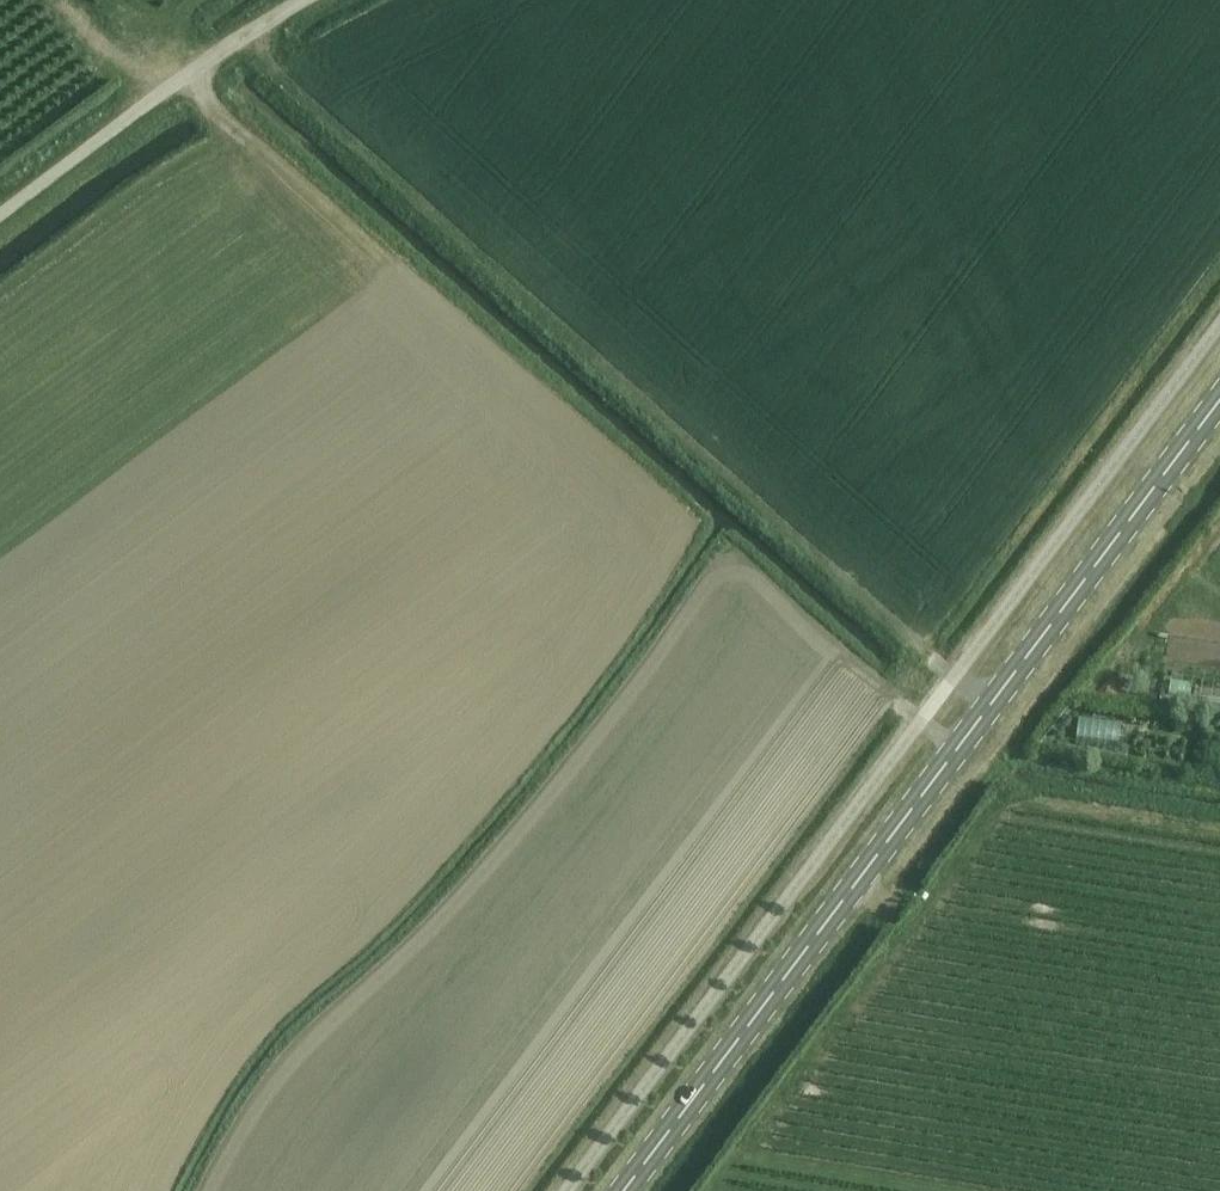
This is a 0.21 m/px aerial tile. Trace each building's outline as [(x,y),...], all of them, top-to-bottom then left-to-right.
[(1196,640),(1195,654),(1219,655),(1219,642),(1196,640)] [(1116,738),(1116,721),(1074,719),(1073,736),(1116,738)]
